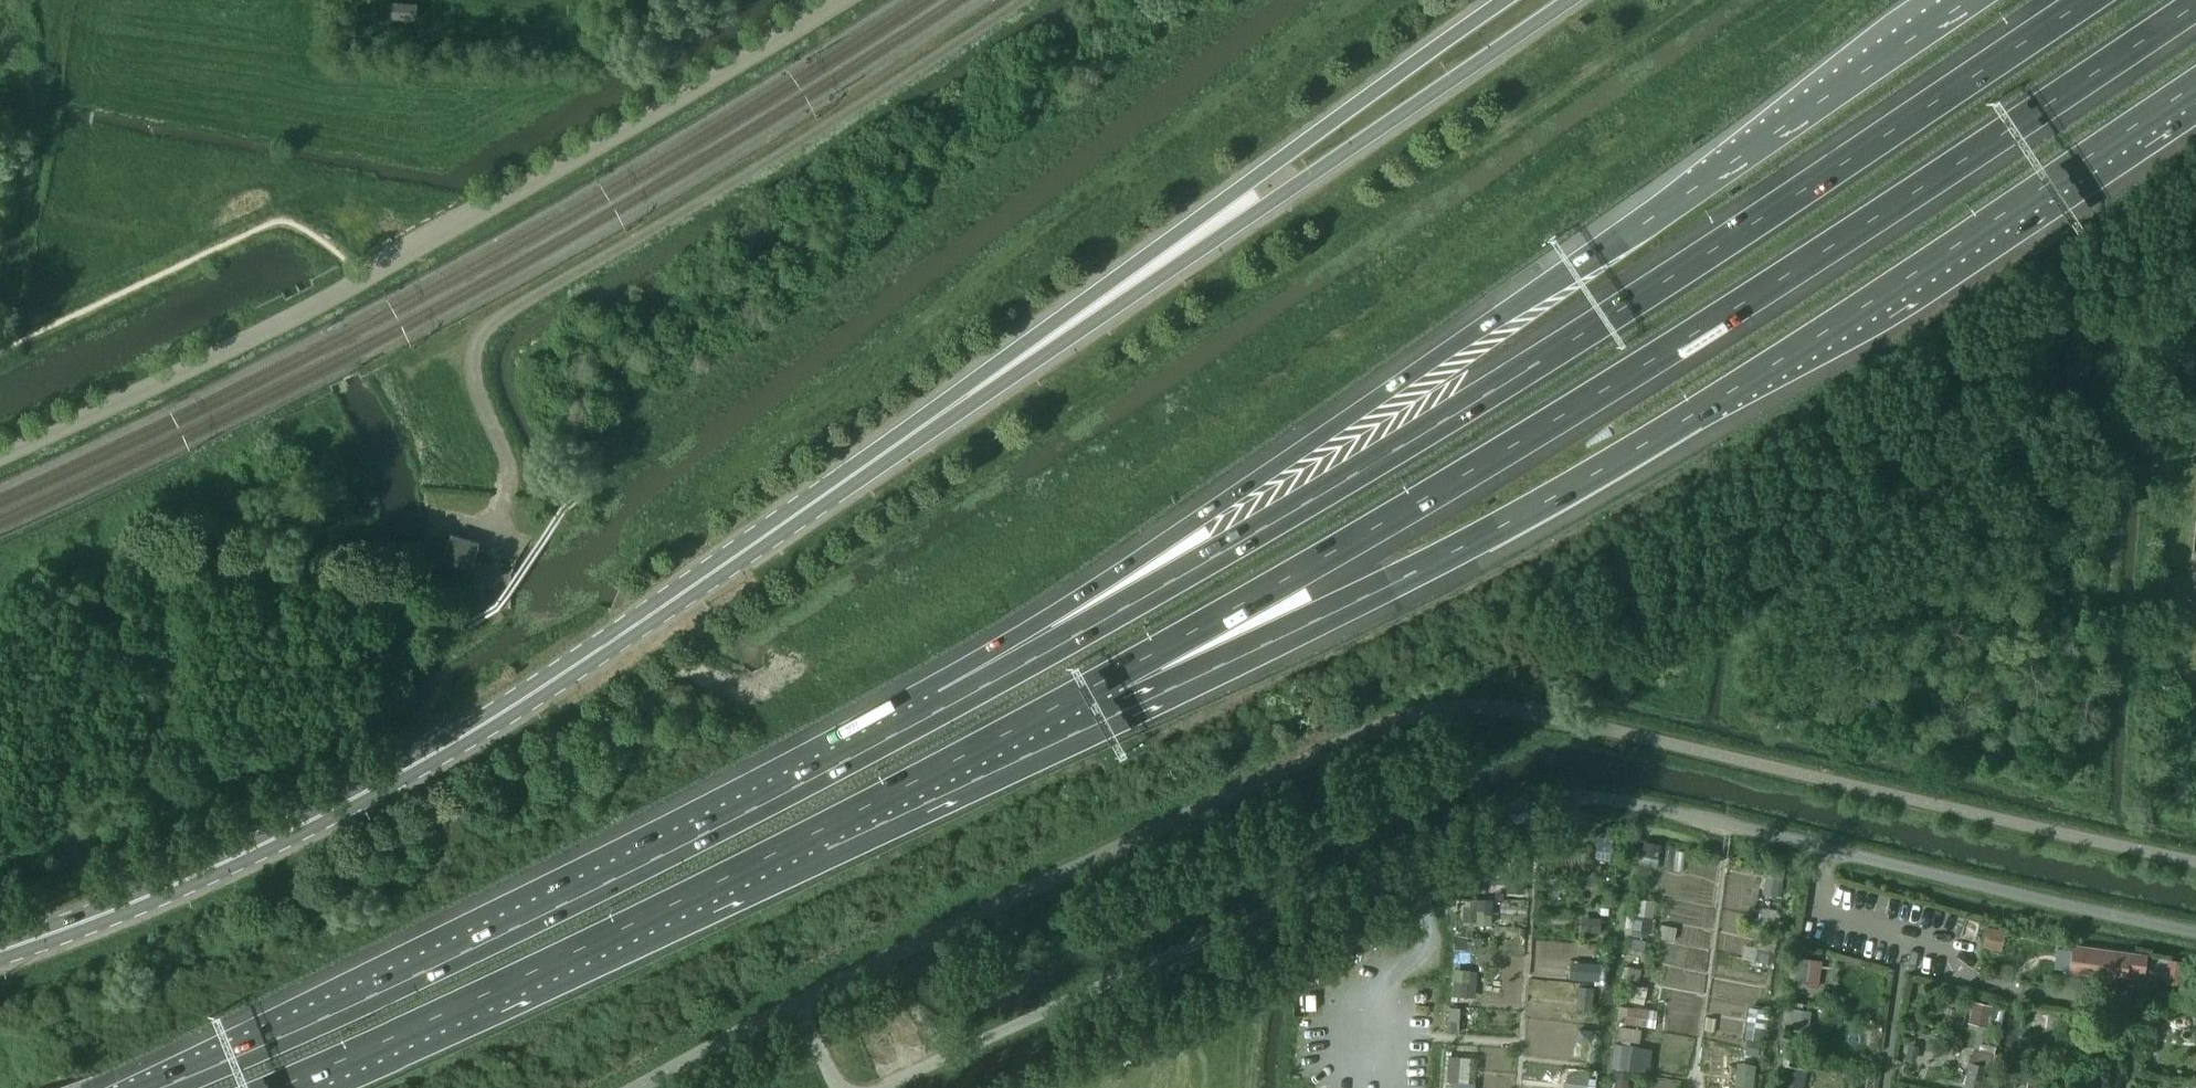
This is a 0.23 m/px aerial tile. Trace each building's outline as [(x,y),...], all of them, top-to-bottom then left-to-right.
[(417,3),(394,2),(393,19),(416,20),(417,3)] [(480,542),(452,532),(449,541),(447,546),(446,551),(443,560),(471,569),(476,555),(480,542)] [(2005,932),(1987,928),(1983,945),(2001,949),(2005,932)] [(2070,972),(2126,980),(2127,971),(2145,973),(2147,955),(2073,946),(2070,972)] [(1821,961),(1799,958),(1796,984),(1818,986),(1821,961)] [(2170,960),(2167,982),(2180,983),(2182,961),(2170,960)] [(1974,1000),(1969,1021),(1987,1026),(1993,1004),(1974,1000)] [(1624,1005),(1624,1023),(1646,1024),(1647,1006),(1624,1005)] [(1793,1006),(1791,1026),(1809,1028),(1811,1009),(1793,1006)] [(1964,1087),(1981,1087),(1986,1066),(1971,1062),(1964,1087)] [(1782,1087),(1801,1087),(1805,1069),(1788,1065),(1782,1087)] [(2029,1087),(2044,1087),(2046,1068),(2030,1067),(2029,1087)]
